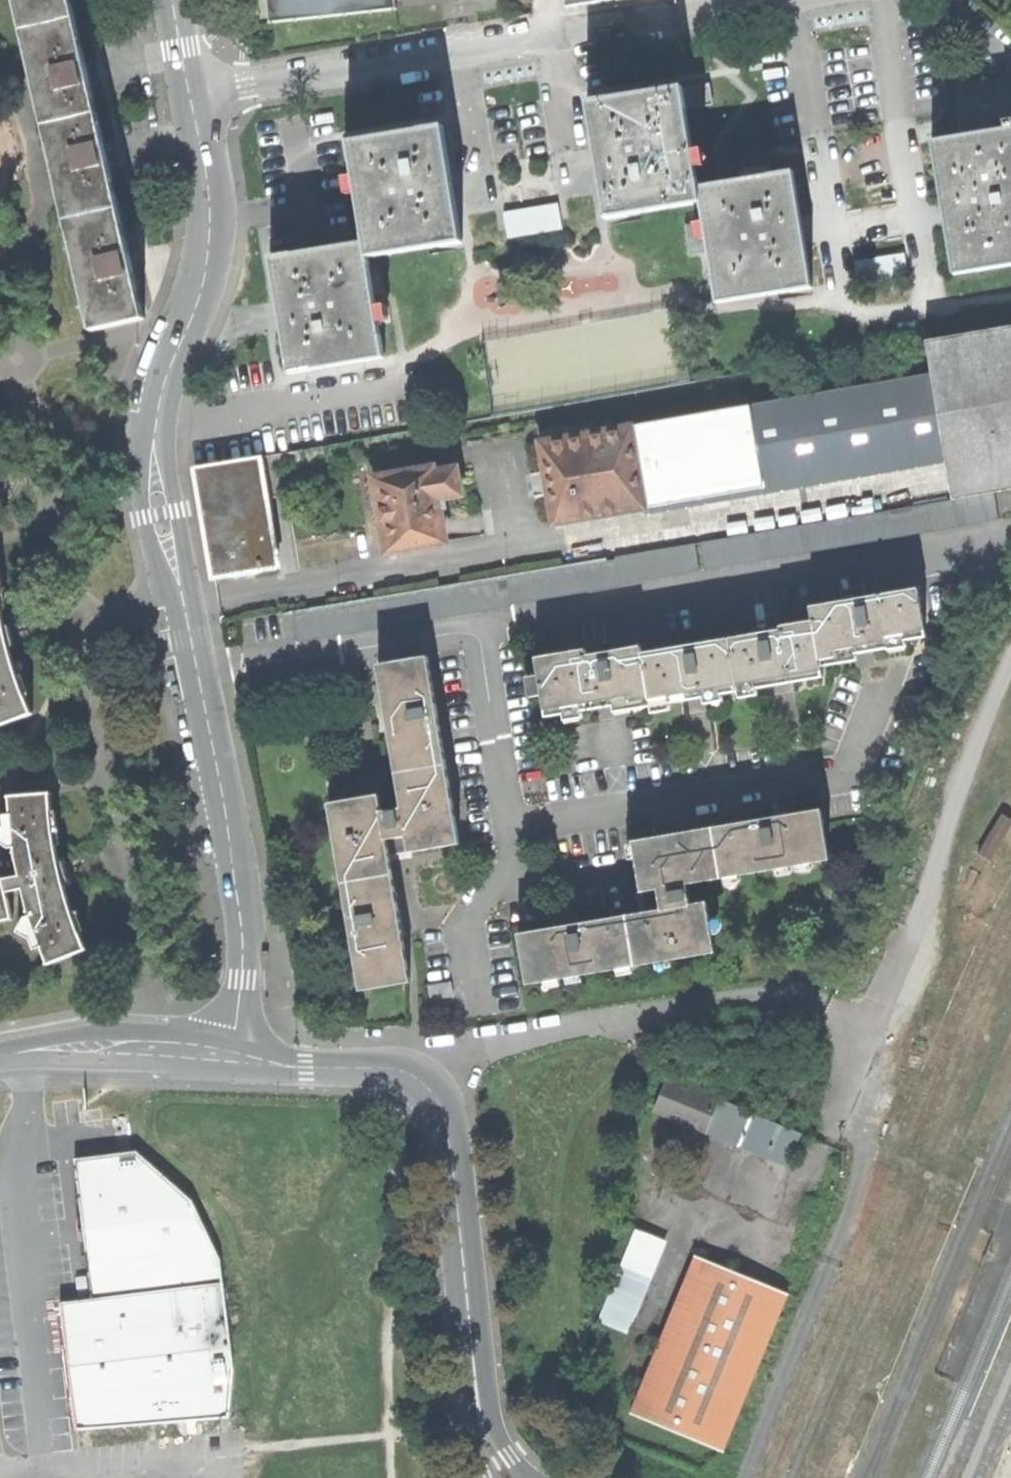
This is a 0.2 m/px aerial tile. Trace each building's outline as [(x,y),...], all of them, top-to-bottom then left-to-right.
[(93,331),(145,319),(135,274),(130,255),(109,165),(104,145),(90,85),(85,65),(70,0),(15,0),(93,331)] [(396,0),(268,0),(271,24),(397,11),(396,1),(396,0)] [(95,63),(85,65),(90,85),(100,83),(97,72),(95,63)] [(973,80),(965,81),(953,83),(962,135),(1010,127),(1010,81),(1010,74),(973,80)] [(685,106),(711,102),(707,83),(682,87),(685,106)] [(682,87),(587,102),(597,163),(606,219),(701,204),(698,185),(695,168),(693,151),(685,106),(682,87)] [(356,194),(363,242),(366,256),(461,241),(453,191),(443,125),(347,140),(353,177),(356,194)] [(954,273),(1010,264),(1010,127),(962,135),(933,140),(946,220),(954,273)] [(114,143),(104,145),(109,165),(119,162),(117,153),(114,143)] [(693,151),(695,168),(704,167),(701,150),(693,151)] [(793,170),(698,185),(701,204),(704,224),(707,240),(717,303),(812,288),(804,236),(793,170)] [(356,194),(353,177),(344,178),(347,195),(356,194)] [(561,206),(504,215),(508,240),(565,231),(561,206)] [(707,240),(704,224),(694,226),(697,241),(707,240)] [(363,242),(269,257),(279,321),(287,373),(382,358),(375,318),(373,303),(366,256),(363,242)] [(140,252),(130,255),(135,274),(145,272),(143,264),(140,252)] [(907,277),(906,254),(866,256),(867,279),(907,277)] [(381,301),(373,303),(375,318),(384,316),(381,301)] [(941,457),(948,455),(957,499),(998,492),(1010,490),(1010,325),(927,340),(933,375),(927,376),(941,457)] [(645,508),(941,457),(927,376),(631,427),(645,508)] [(594,432),(592,423),(539,432),(541,441),(594,432)] [(594,432),(541,441),(546,471),(544,471),(548,495),(550,495),(555,524),(645,508),(631,427),(631,426),(594,432)] [(265,489),(287,485),(281,453),(260,457),(265,489)] [(265,489),(260,457),(194,468),(213,578),(279,567),(265,489)] [(384,530),(388,553),(447,543),(441,509),(447,508),(446,500),(464,497),(459,468),(435,472),(434,469),(418,472),(418,469),(406,471),(399,472),(399,475),(376,479),(379,502),(377,502),(382,530),(384,530)] [(705,542),(710,570),(1002,520),(998,492),(957,499),(705,542)] [(510,580),(514,605),(622,587),(622,585),(704,571),(700,543),(617,557),(618,560),(510,578),(510,580)] [(783,630),(730,640),(739,693),(774,687),(783,685),(799,683),(824,678),(821,661),(841,658),(866,653),(890,649),(889,644),(929,638),(924,610),(921,590),(813,609),(815,622),(782,628),(783,630)] [(30,714),(13,665),(8,647),(3,625),(0,607),(0,726),(30,714)] [(7,624),(3,625),(8,647),(12,646),(7,624)] [(644,654),(642,647),(589,657),(588,650),(540,659),(543,677),(546,696),(550,719),(601,710),(606,709),(627,705),(652,701),(654,708),(681,703),(697,700),(708,698),(739,693),(730,640),(644,654)] [(329,802),(342,881),(392,873),(389,852),(401,850),(410,849),(411,853),(462,845),(431,657),(380,665),(393,741),(403,807),(383,810),(380,793),(366,796),(329,802)] [(543,677),(529,679),(533,699),(546,696),(543,677)] [(14,916),(9,889),(26,886),(31,908),(32,912),(43,943),(50,962),(87,947),(69,898),(65,880),(60,858),(53,821),(51,791),(11,794),(14,816),(18,849),(18,851),(23,873),(6,876),(0,878),(0,919),(14,916)] [(767,821),(715,829),(723,880),(831,862),(824,819),(822,811),(767,821)] [(18,849),(14,816),(7,817),(8,830),(6,830),(0,839),(0,844),(18,849)] [(715,829),(634,843),(643,894),(647,893),(660,891),(664,911),(650,913),(628,917),(636,967),(680,960),(716,954),(708,903),(691,906),(688,886),(723,880),(715,829)] [(342,881),(360,990),(367,989),(410,982),(399,914),(395,890),(392,873),(342,881)] [(660,891),(647,893),(649,903),(650,913),(664,911),(660,891)] [(43,943),(32,912),(16,925),(29,933),(31,932),(36,946),(43,943)] [(528,985),(636,967),(628,917),(570,926),(519,935),(528,985)] [(429,985),(431,999),(454,996),(452,982),(429,985)] [(659,1111),(740,1145),(753,1115),(671,1082),(659,1111)] [(788,1164),(800,1135),(780,1127),(753,1115),(740,1145),(788,1164)] [(87,1277),(90,1300),(221,1284),(219,1259),(190,1200),(135,1152),(73,1159),(80,1221),(82,1236),(87,1277)] [(637,1232),(621,1271),(649,1282),(665,1244),(637,1232)] [(696,1256),(629,1414),(722,1453),(788,1296),(696,1256)] [(600,1321),(628,1333),(649,1282),(621,1271),(615,1285),(600,1321)] [(59,1304),(74,1431),(228,1418),(229,1369),(221,1284),(90,1300),(79,1301),(59,1304)]
